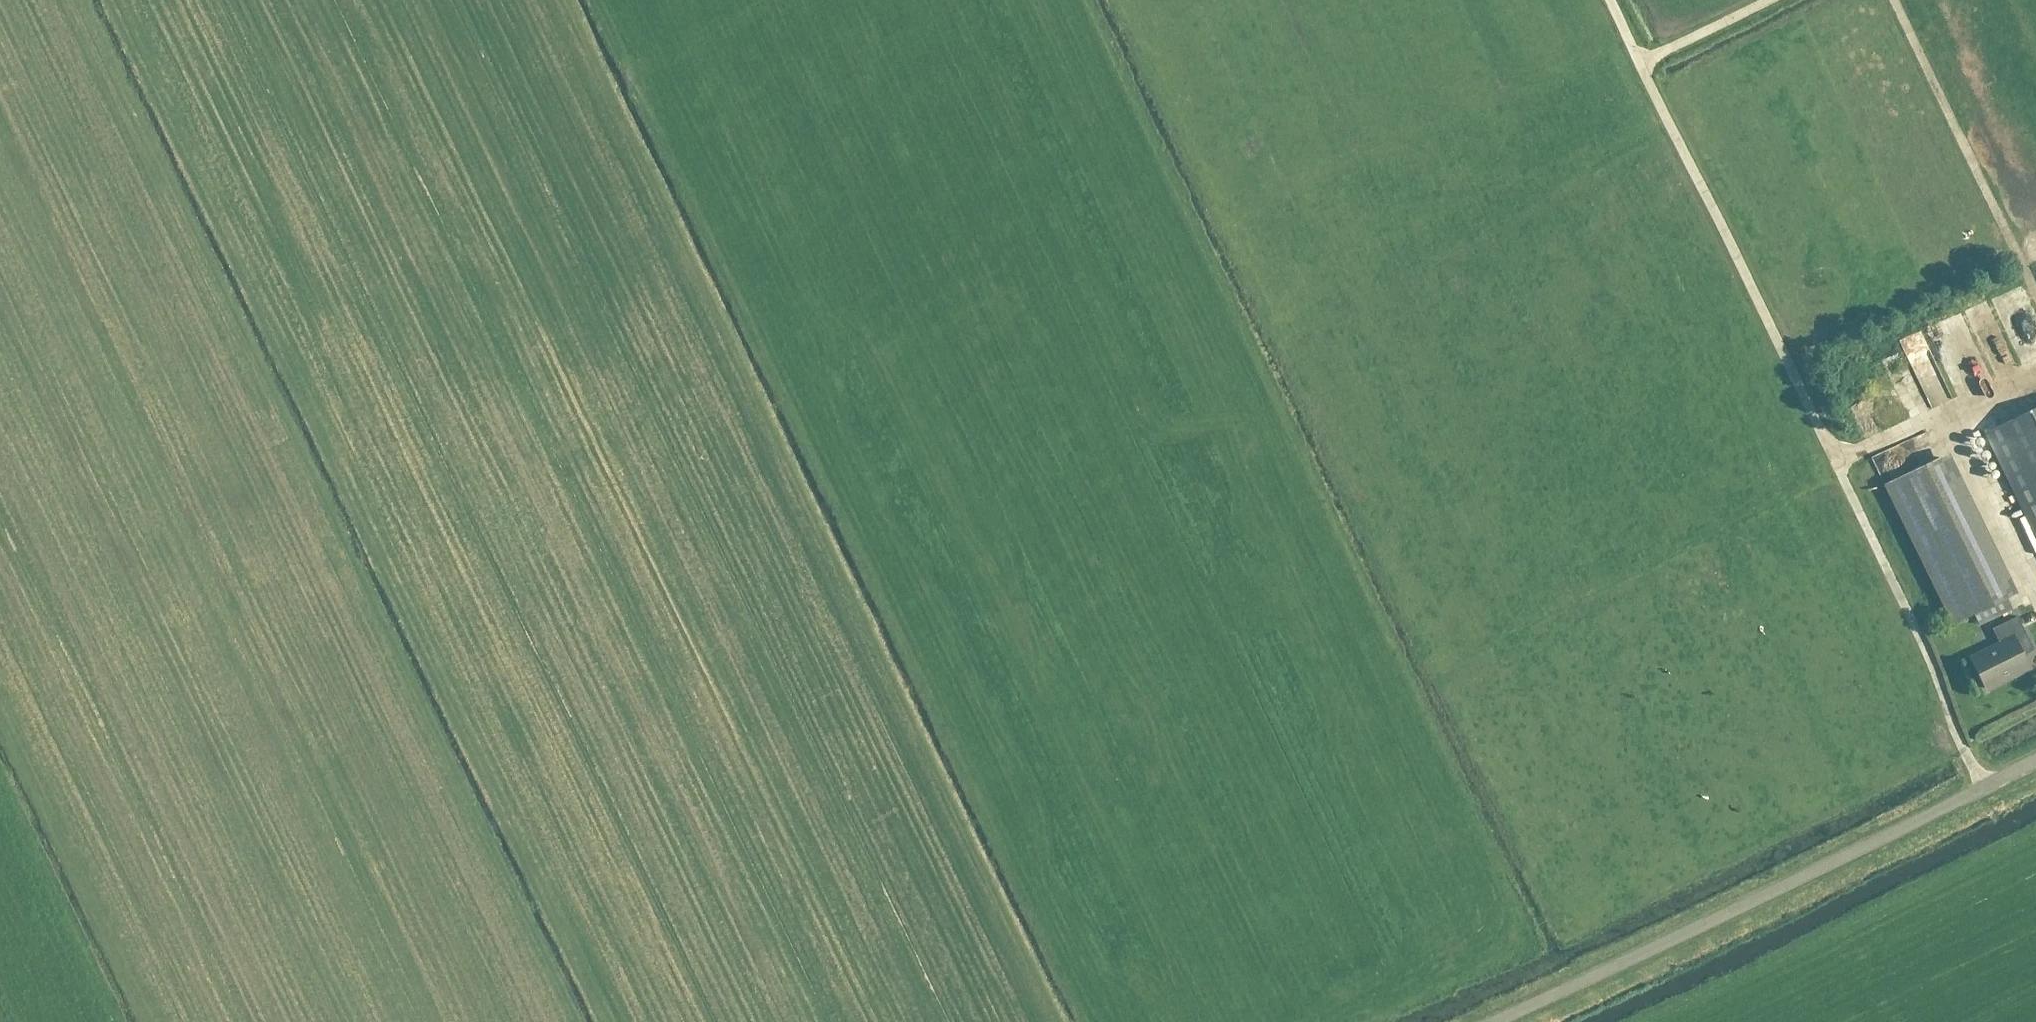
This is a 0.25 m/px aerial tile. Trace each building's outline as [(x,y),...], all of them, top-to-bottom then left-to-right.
[(1953,308),(1930,320),(1944,345),(1966,334),(1953,308)] [(1938,398),(1957,389),(1926,323),(1907,332),(1938,398)] [(1902,343),(1891,348),(1900,370),(1911,365),(1902,343)] [(1921,372),(1903,379),(1915,407),(1933,399),(1921,372)] [(1985,433),(2035,539),(2035,408),(1985,433)] [(1885,487),(1953,624),(2018,592),(1950,455),(1885,487)] [(2022,656),(2033,651),(2017,617),(1991,629),(1999,645),(1970,659),(1985,689),(2028,668),(2022,656)] [(1931,631),(1927,622),(1922,624),(1926,633),(1931,631)]
